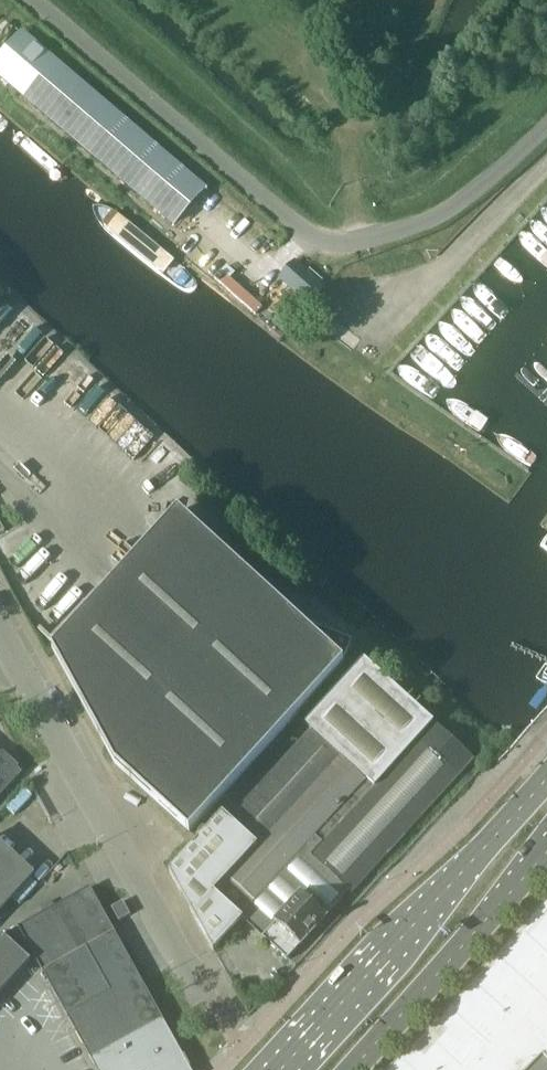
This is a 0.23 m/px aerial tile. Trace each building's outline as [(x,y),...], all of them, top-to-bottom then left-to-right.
[(204,189),(22,33),(0,58),(0,75),(174,224),(204,189)] [(280,279),(310,305),(325,288),(295,262),(280,279)] [(222,272),(215,280),(256,316),(263,308),(222,272)] [(178,513),(57,646),(53,651),(115,766),(190,834),(344,664),(343,663),(352,641),(293,617),(178,513)] [(364,659),(350,675),(295,734),(283,748),(170,872),(214,952),(243,921),(245,923),(263,939),(288,961),(301,946),(300,945),(349,891),(354,894),(476,761),(364,659)] [(22,773),(0,752),(0,797),(22,773)] [(34,874),(0,844),(0,910),(34,874)] [(91,889),(4,936),(0,940),(0,995),(31,962),(35,957),(64,1009),(64,1010),(90,1057),(98,1069),(191,1069),(91,889)] [(411,1047),(389,1069),(546,1069),(546,900),(411,1047)] [(123,902),(112,908),(119,922),(131,915),(123,902)]
